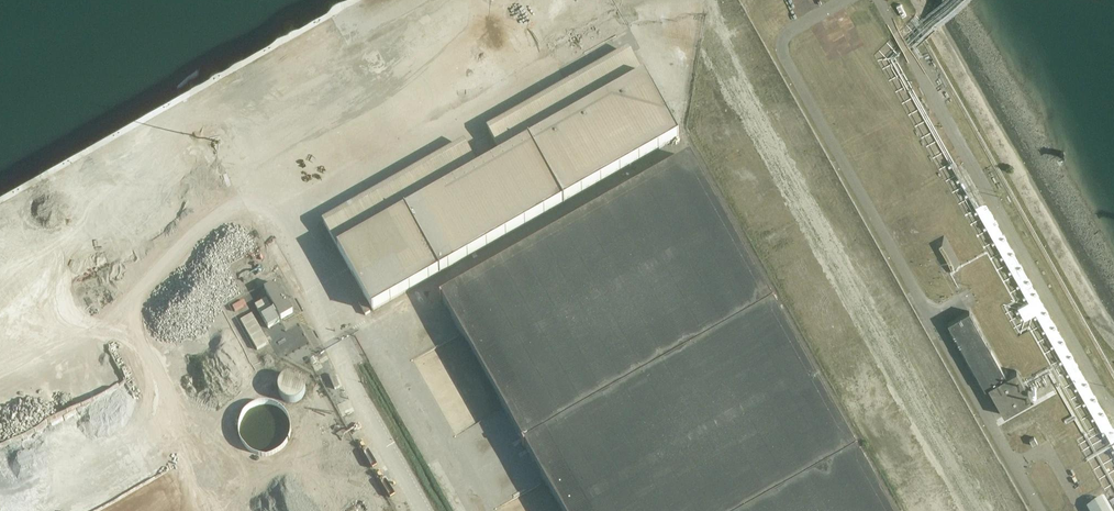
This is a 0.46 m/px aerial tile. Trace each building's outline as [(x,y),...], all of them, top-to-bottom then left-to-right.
[(495,138),(643,66),(633,46),(485,118),(495,138)] [(251,72),(236,80),(241,90),(257,83),(251,72)] [(372,311),(678,138),(644,76),(337,249),(372,311)] [(226,105),(236,100),(231,89),(220,94),(226,105)] [(198,103),(193,105),(199,117),(204,114),(198,103)] [(689,157),(440,298),(561,510),(889,510),(689,157)] [(148,186),(150,193),(164,188),(162,181),(148,186)] [(146,187),(133,193),(136,200),(149,194),(146,187)] [(169,199),(164,191),(153,198),(158,206),(169,199)] [(322,234),(327,242),(332,240),(326,231),(322,234)] [(143,259),(148,265),(157,256),(152,250),(143,259)] [(159,255),(151,265),(157,270),(165,259),(159,255)] [(263,283),(278,315),(299,305),(284,273),(263,283)] [(359,304),(365,315),(370,312),(364,301),(359,304)] [(1008,375),(973,313),(951,325),(986,388),(989,386),(1006,415),(1034,399),(1017,370),(1008,375)] [(285,340),(305,333),(300,319),(280,326),(285,340)] [(307,387),(318,381),(311,368),(300,374),(307,387)] [(290,403),(292,403),(293,403),(295,402),(296,402),(297,401),(299,401),(300,400),(300,399),(301,399),(302,397),(303,396),(304,395),(304,393),(305,392),(305,391),(305,390),(305,389),(305,388),(305,386),(304,385),(303,383),(302,381),(302,380),(301,380),(300,379),(299,378),(298,377),(296,377),(294,376),(292,376),(290,376),(289,376),(287,376),(286,377),(285,377),(283,378),(282,380),(281,381),(280,382),(279,384),(278,386),(278,387),(278,388),(278,389),(278,390),(278,391),(278,392),(278,393),(279,395),(280,397),(281,397),(282,399),(283,400),(284,401),(285,401),(286,402),(288,402),(290,403)] [(1104,493),(1084,505),(1087,510),(1113,510),(1104,493)]
